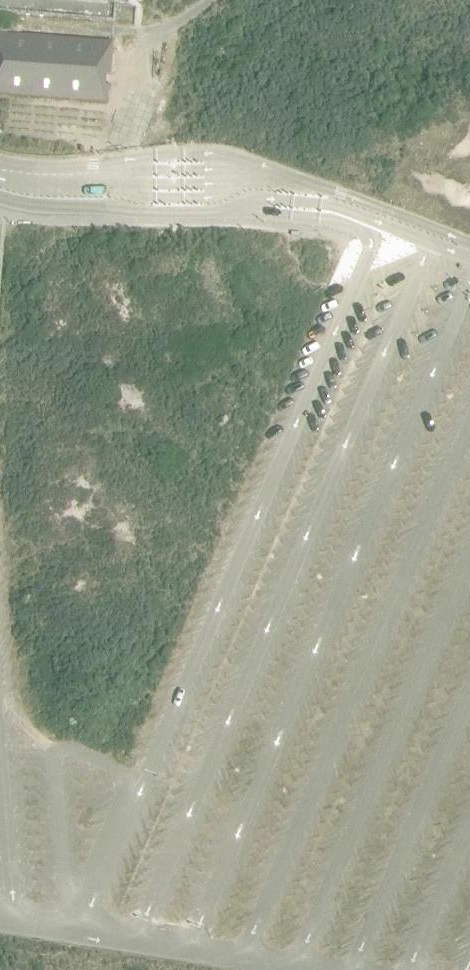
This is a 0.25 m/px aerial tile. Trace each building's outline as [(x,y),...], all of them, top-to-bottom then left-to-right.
[(108,103),(108,94),(109,85),(106,85),(106,74),(111,74),(113,40),(0,30),(0,93),(108,103)] [(194,186),(194,178),(180,178),(180,186),(194,186)] [(194,204),(194,196),(180,196),(180,205),(194,204)]
